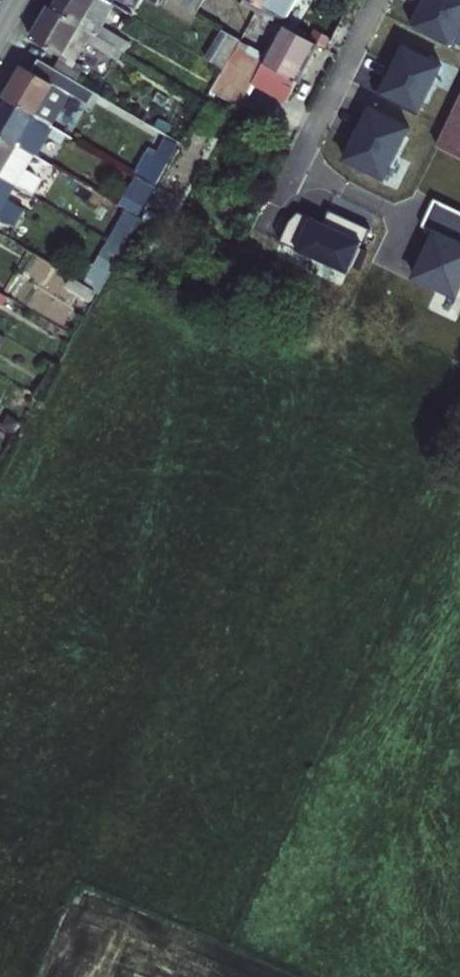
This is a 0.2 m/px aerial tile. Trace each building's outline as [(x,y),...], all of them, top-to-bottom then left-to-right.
[(75,32),(93,1),(91,0),(58,0),(49,17),(75,32)] [(196,20),(205,3),(200,0),(163,0),(196,20)] [(243,0),(282,21),(295,0),(244,0),(243,0)] [(49,17),(45,15),(27,46),(57,64),(75,32),(49,17)] [(297,84),(316,46),(280,28),(260,64),(297,84)] [(211,69),(222,75),(236,51),(240,45),(229,38),(211,69)] [(218,84),(243,98),(260,64),(236,51),(222,75),(218,84)] [(81,78),(57,64),(50,76),(74,90),(81,78)] [(287,103),(297,84),(260,64),(243,98),(246,99),(253,86),(287,103)] [(26,121),(42,93),(78,114),(88,98),(74,90),(50,76),(32,65),(22,82),(13,77),(0,100),(0,107),(1,108),(26,121)] [(436,148),(459,160),(459,100),(436,148)] [(8,152),(26,121),(1,108),(0,109),(0,148),(8,152)]
